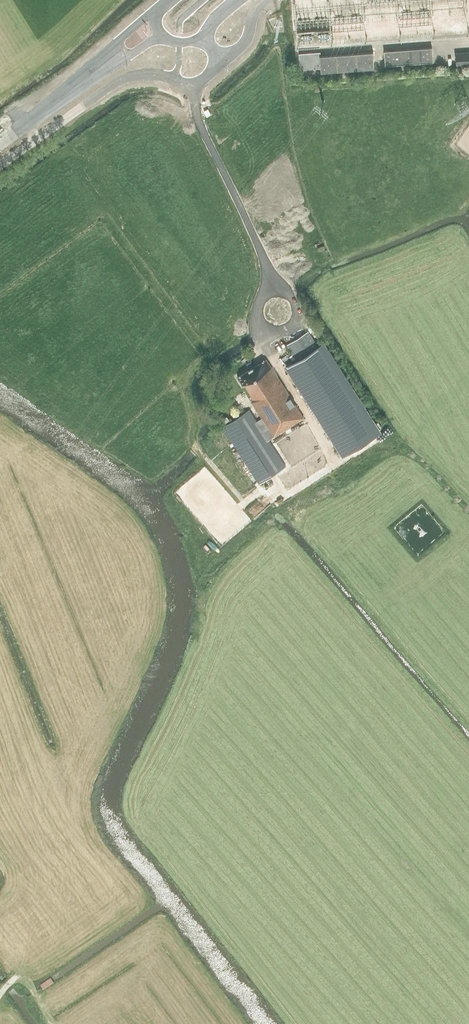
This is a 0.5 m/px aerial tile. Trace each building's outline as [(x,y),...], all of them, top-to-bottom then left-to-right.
[(298,42),(334,39),(333,28),(298,30),(298,41),(298,42)] [(384,51),(385,65),(433,61),(432,47),(384,51)] [(375,68),(373,52),(321,56),(321,52),(299,53),(300,69),(321,68),(321,72),(375,68)] [(468,64),(468,52),(456,53),(457,65),(468,64)] [(325,345),(319,349),(309,332),(288,345),(298,361),(286,369),(343,459),(382,435),(325,345)] [(304,418),(266,359),(238,377),(244,386),(245,385),(253,397),(252,398),(254,401),(252,403),(263,419),(257,422),(250,410),(223,427),(259,484),(286,467),(266,435),(271,432),(274,437),(304,418)] [(51,975),(40,983),(44,988),(55,980),(51,975)]
